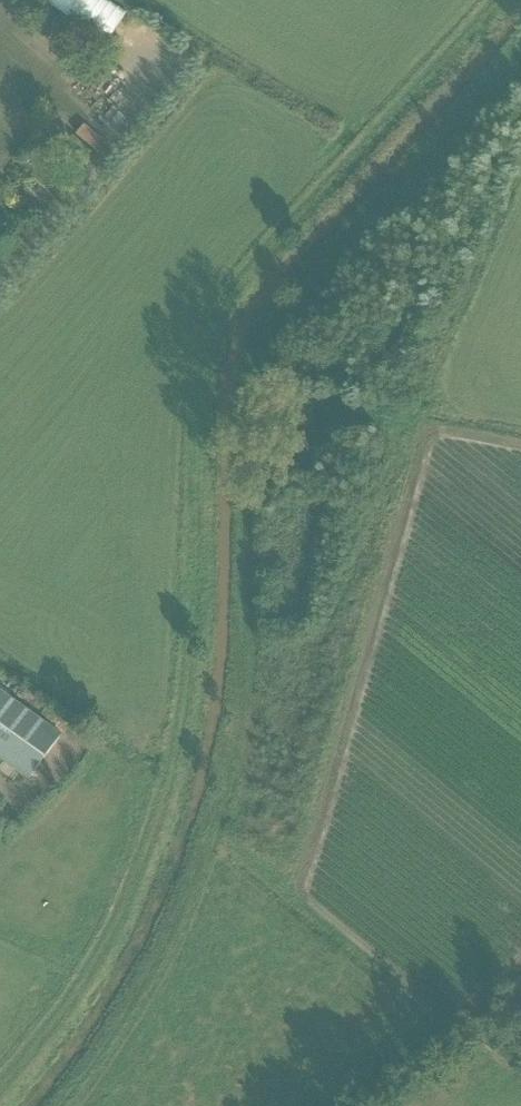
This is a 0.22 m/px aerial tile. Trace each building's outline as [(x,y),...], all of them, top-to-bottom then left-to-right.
[(103,25),(119,0),(61,0),(103,25)] [(105,142),(85,124),(76,134),(96,152),(105,142)] [(62,735),(0,689),(0,759),(28,780),(62,735)]
